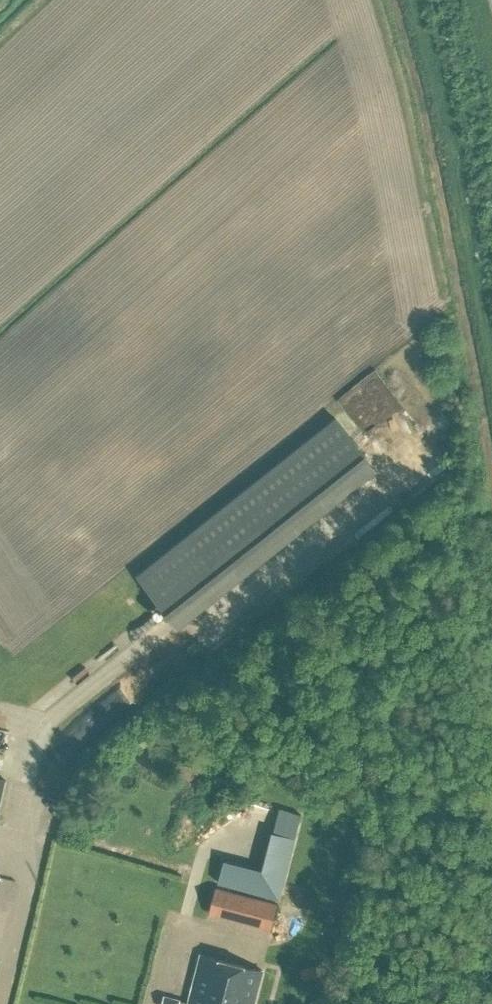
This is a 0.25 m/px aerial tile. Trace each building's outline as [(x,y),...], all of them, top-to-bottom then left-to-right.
[(137,573),(175,621),(373,463),(335,415),(137,573)] [(439,449),(420,464),(433,481),(452,465),(439,449)] [(237,882),(229,918),(271,929),(280,893),(237,882)] [(263,969),(201,953),(188,1001),(188,1003),(254,1003),(263,969)] [(163,994),(161,1003),(188,1003),(188,1001),(163,994)]
